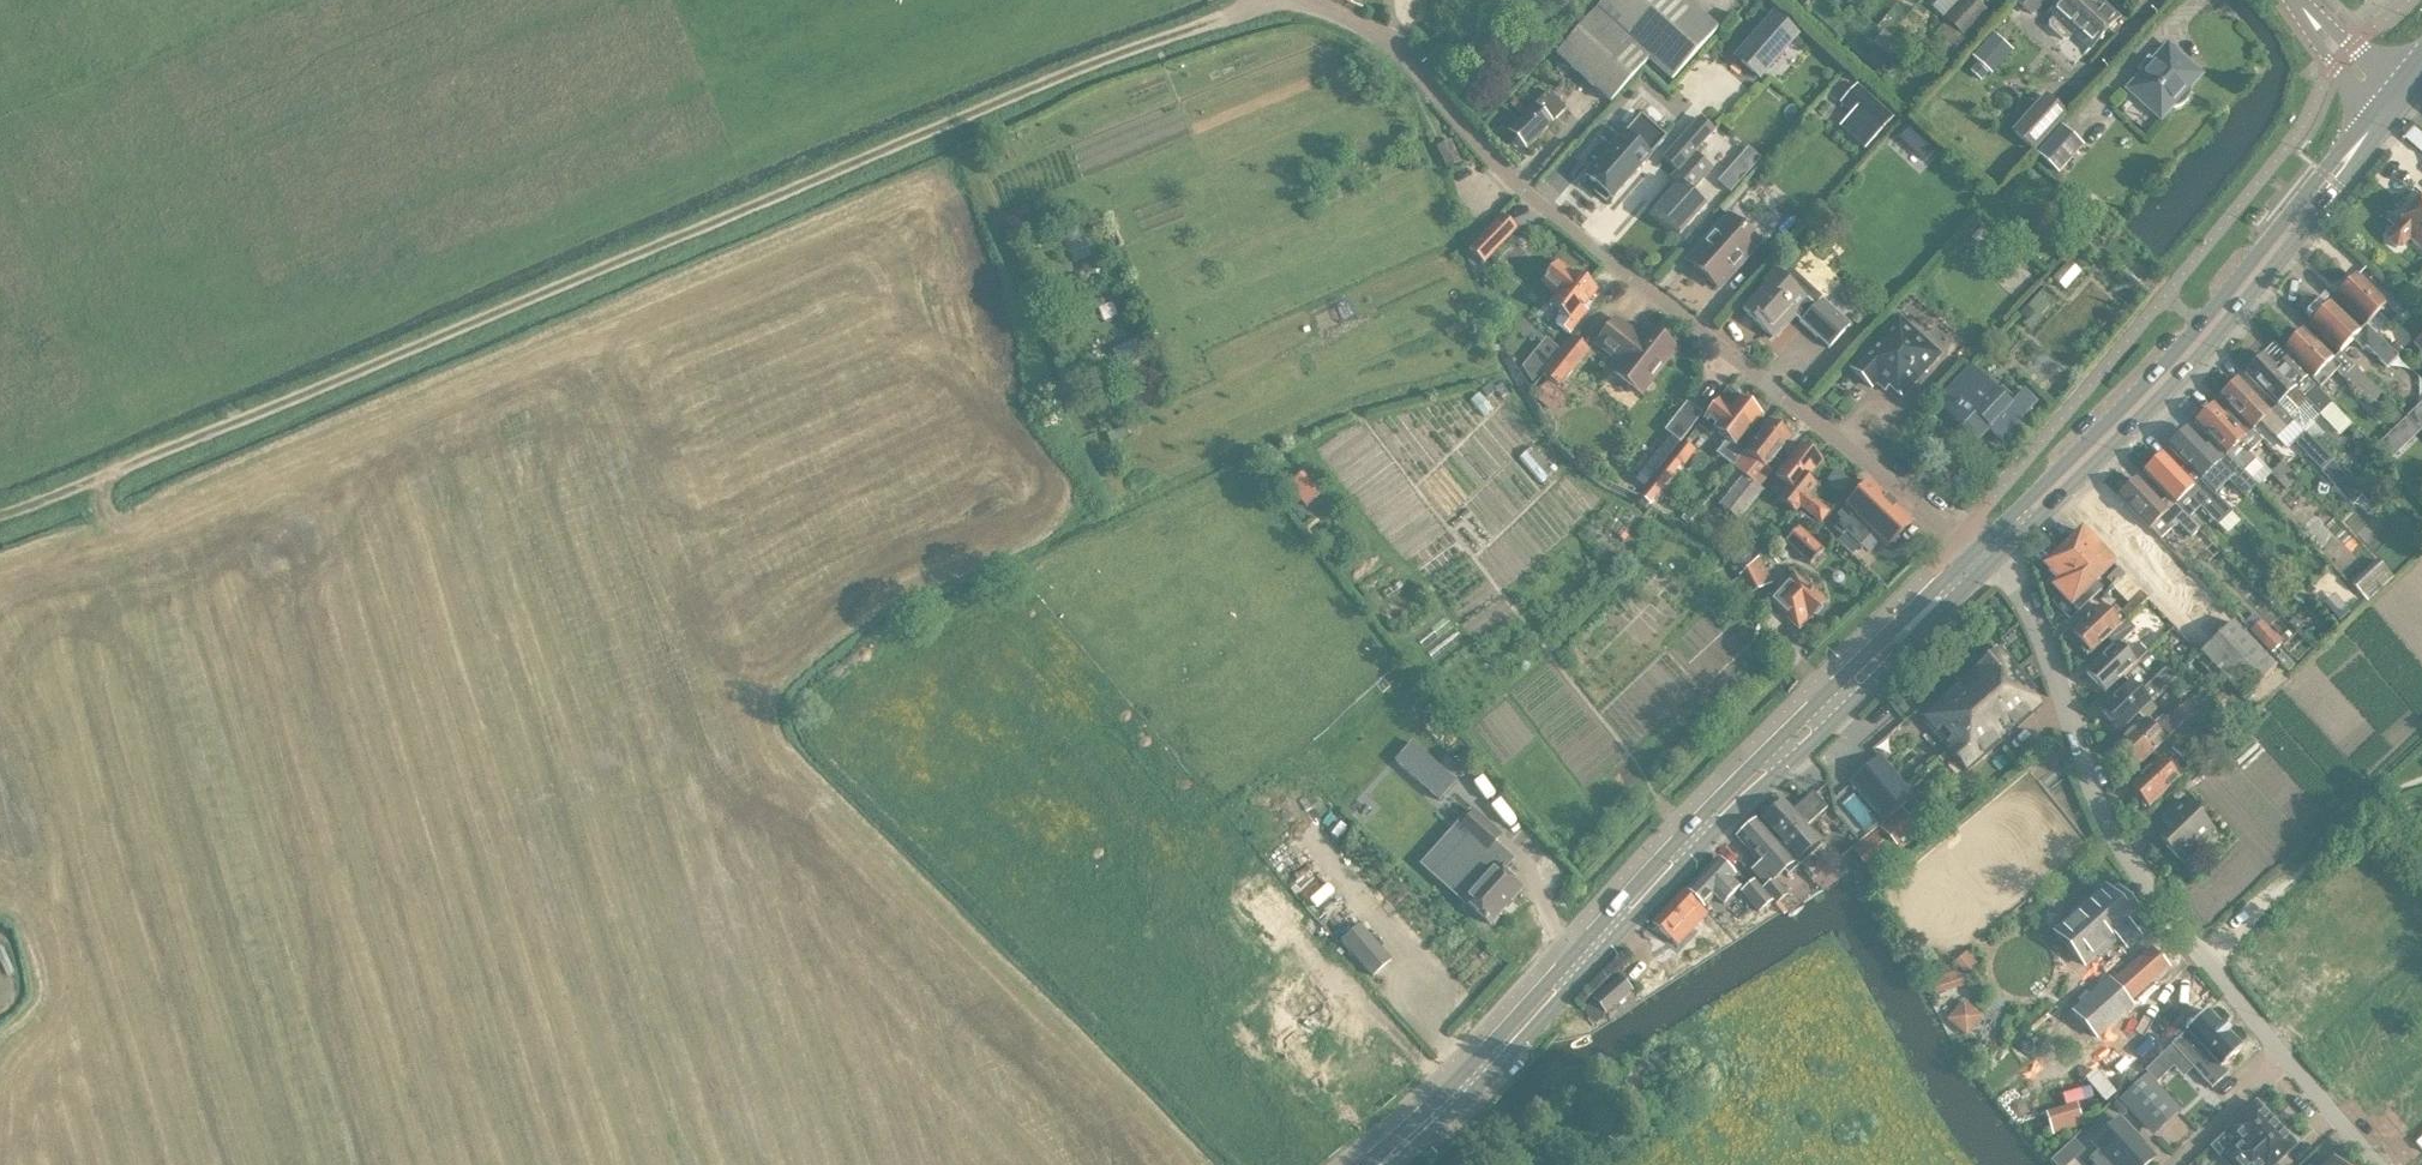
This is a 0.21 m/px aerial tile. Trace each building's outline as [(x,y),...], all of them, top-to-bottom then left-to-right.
[(1716,28),(1684,0),(1598,0),(1592,6),(1594,8),(1556,52),(1610,101),(1648,58),(1671,78),(1716,28)] [(1959,34),(1982,10),(1971,0),(1956,0),(1940,17),(1959,34)] [(2013,3),(2027,16),(2041,0),(2016,0),(2013,3)] [(2058,4),(2050,12),(2054,16),(2048,23),(2048,28),(2062,40),(2067,40),(2073,33),(2090,48),(2116,18),(2097,0),(2054,0),(2058,4)] [(1759,77),(1797,34),(1772,12),(1734,55),(1759,77)] [(1990,72),(2007,54),(1988,37),(1972,55),(1990,72)] [(2190,90),(2190,87),(2191,86),(2182,78),(2191,67),(2167,45),(2152,61),(2147,57),(2137,69),(2141,73),(2127,89),(2160,120),(2172,107),(2175,107),(2179,106),(2182,104),(2185,101),(2188,98),(2189,94),(2190,90)] [(1876,46),(1864,59),(1875,69),(1887,55),(1876,46)] [(1977,62),(1970,70),(1980,78),(1986,71),(1977,62)] [(1864,146),(1875,134),(1892,116),(1856,83),(1844,96),(1839,103),(1850,113),(1840,124),(1864,146)] [(1525,148),(1564,108),(1547,91),(1508,131),(1515,138),(1514,138),(1517,144),(1524,147),(1525,148)] [(2032,150),(2064,114),(2045,96),(2013,132),(2032,150)] [(1608,196),(1611,198),(1666,136),(1640,113),(1610,147),(1603,141),(1590,156),(1597,162),(1586,174),(1594,182),(1594,183),(1597,186),(1593,189),(1605,200),(1608,196)] [(1699,117),(1662,157),(1677,170),(1671,177),(1677,183),(1652,211),(1678,235),(1704,205),(1689,192),(1710,168),(1692,152),(1712,129),(1699,117)] [(1935,148),(1910,125),(1900,136),(1925,159),(1935,148)] [(2036,153),(2057,173),(2082,146),(2060,126),(2036,153)] [(1564,185),(1582,168),(1573,159),(1555,176),(1564,185)] [(1733,187),(1744,174),(1733,164),(1721,176),(1733,187)] [(2421,250),(2421,193),(2414,186),(2387,217),(2395,224),(2386,234),(2387,239),(2398,248),(2403,247),(2409,240),(2410,240),(2421,250)] [(1687,260),(1717,287),(1758,242),(1728,214),(1687,260)] [(1515,228),(1501,215),(1468,251),(1482,264),(1515,228)] [(2052,277),(2064,288),(2079,271),(2067,260),(2052,277)] [(1582,306),(1595,289),(1587,282),(1589,280),(1578,271),(1576,274),(1574,272),(1572,274),(1557,262),(1541,283),(1556,294),(1549,303),(1561,313),(1555,322),(1568,333),(1587,310),(1582,306)] [(1780,324),(1791,312),(1829,346),(1850,322),(1821,296),(1820,296),(1790,269),(1783,277),(1774,269),(1761,283),(1764,286),(1742,310),(1772,337),(1782,326),(1780,324)] [(2388,323),(2396,315),(2385,304),(2385,303),(2357,276),(2336,297),(2365,324),(2377,312),(2388,323)] [(2397,355),(2366,325),(2365,324),(2359,330),(2331,302),(2309,324),(2338,352),(2351,338),(2362,349),(2365,346),(2386,366),(2397,355)] [(1888,387),(1900,398),(1938,355),(1896,317),(1850,369),(1871,388),(1875,383),(1885,391),(1888,387)] [(1648,327),(1640,337),(1616,319),(1596,344),(1620,363),(1612,372),(1642,395),(1677,349),(1648,327)] [(2282,350),(2311,379),(2323,367),(2332,376),(2341,367),(2333,358),(2303,328),(2282,350)] [(1542,374),(1544,375),(1557,386),(1587,348),(1572,335),(1542,374)] [(1543,338),(1520,366),(1529,381),(1556,348),(1543,338)] [(1144,351),(1119,363),(1124,375),(1150,363),(1144,351)] [(2263,355),(2245,372),(2277,405),(2302,431),(2320,414),(2332,402),(2307,376),(2306,378),(2286,357),(2275,368),(2263,355)] [(2380,392),(2353,365),(2341,377),(2368,404),(2380,392)] [(2035,402),(2022,390),(2011,403),(1970,366),(1936,403),(1978,440),(1988,429),(2000,441),(2035,402)] [(2270,412),(2271,411),(2239,378),(2219,397),(2251,430),(2259,422),(2275,438),(2285,427),(2270,412)] [(1564,393),(1547,380),(1533,396),(1550,410),(1564,393)] [(1487,381),(1478,388),(1485,397),(1494,390),(1487,381)] [(1739,397),(1727,412),(1716,403),(1698,426),(1712,437),(1717,431),(1729,440),(1717,455),(1735,468),(1746,453),(1744,451),(1755,437),(1747,431),(1760,414),(1739,397)] [(2260,440),(2251,430),(2219,397),(2218,398),(2219,399),(2217,401),(2214,403),(2194,422),(2211,439),(2241,471),(2242,470),(2253,460),(2247,453),(2260,440)] [(1111,399),(1099,405),(1105,418),(1117,411),(1111,399)] [(1659,428),(1675,440),(1696,413),(1681,401),(1659,428)] [(2393,426),(2402,417),(2395,410),(2386,419),(2393,426)] [(1744,451),(1746,453),(1755,459),(1719,504),(1738,519),(1763,489),(1753,481),(1763,467),(1765,468),(1790,437),(1768,420),(1755,437),(1744,451)] [(2244,497),(2252,490),(2257,485),(2242,470),(2241,471),(2211,439),(2203,447),(2186,429),(2169,446),(2186,464),(2201,480),(2213,468),(2222,474),(2244,497)] [(2304,432),(2304,433),(2294,443),(2321,470),(2331,460),(2304,432)] [(2378,447),(2391,461),(2401,451),(2388,437),(2378,447)] [(1799,445),(1775,475),(1789,485),(1779,499),(1795,512),(1800,505),(1820,521),(1827,512),(1806,496),(1815,484),(1807,478),(1820,461),(1799,445)] [(2231,511),(2201,480),(2186,464),(2179,471),(2162,453),(2143,471),(2175,504),(2175,503),(2185,494),(2215,526),(2231,511)] [(1652,503),(1684,464),(1676,457),(1644,497),(1652,503)] [(2281,461),(2269,473),(2284,488),(2296,477),(2281,461)] [(2362,493),(2331,461),(2321,470),(2320,471),(2351,503),(2362,493)] [(1827,480),(1841,493),(1850,482),(1836,470),(1827,480)] [(2148,543),(2145,545),(2168,568),(2179,557),(2160,539),(2173,526),(2171,524),(2175,520),(2191,537),(2200,529),(2175,503),(2175,504),(2168,510),(2135,478),(2117,496),(2149,528),(2141,536),(2148,543)] [(1841,517),(1833,525),(1842,534),(1845,531),(1859,545),(1873,531),(1888,546),(1890,543),(1894,544),(1899,538),(1899,532),(1910,521),(1868,481),(1837,513),(1841,517)] [(1688,523),(1692,518),(1685,513),(1681,517),(1688,523)] [(1810,563),(1824,548),(1799,525),(1785,540),(1810,563)] [(2061,549),(2096,584),(2116,565),(2081,529),(2061,549)] [(2096,584),(2061,549),(2044,566),(2058,581),(2052,587),(2061,596),(2053,604),(2069,621),(2101,589),(2096,584)] [(1758,556),(1745,569),(1739,575),(1749,595),(1772,582),(1758,556)] [(2395,578),(2395,577),(2394,576),(2391,573),(2391,572),(2379,560),(2354,583),(2364,595),(2365,596),(2370,601),(2385,587),(2395,578)] [(2125,574),(2117,566),(2106,576),(2114,585),(2125,574)] [(1833,573),(1832,577),(1833,581),(1836,582),(1840,582),(1843,580),(1844,576),(1843,572),(1840,570),(1836,571),(1833,573)] [(1824,602),(1791,573),(1769,600),(1779,609),(1781,608),(1799,623),(1805,616),(1809,619),(1824,602)] [(2295,580),(2285,590),(2297,604),(2308,594),(2295,580)] [(2112,617),(2101,605),(2071,633),(2090,653),(2106,638),(2125,620),(2126,620),(2127,619),(2148,598),(2138,588),(2117,608),(2119,610),(2112,617)] [(2126,672),(2141,657),(2146,652),(2137,642),(2125,653),(2117,645),(2134,629),(2126,620),(2125,620),(2106,638),(2113,646),(2085,672),(2105,693),(2126,672)] [(2281,642),(2260,620),(2249,631),(2270,652),(2281,642)] [(2244,697),(2276,667),(2233,621),(2200,651),(2244,697)] [(1947,748),(1948,748),(1981,719),(1981,701),(2018,669),(2000,648),(1974,669),(1975,671),(1966,679),(1965,678),(1921,716),(1946,746),(1947,748)] [(2140,692),(2129,681),(2099,710),(2120,732),(2124,729),(2123,728),(2151,701),(2176,677),(2166,666),(2140,692)] [(2031,694),(2036,690),(2018,669),(1981,701),(1981,719),(1948,748),(1947,748),(1966,770),(2041,706),(2031,694)] [(2134,769),(2152,752),(2195,711),(2195,710),(2209,697),(2201,689),(2192,698),(2191,697),(2168,719),(2151,701),(2123,728),(2124,729),(2129,734),(2114,748),(2134,769)] [(1895,703),(1904,713),(1909,708),(1900,698),(1895,703)] [(2179,779),(2179,778),(2189,769),(2179,758),(2180,757),(2174,751),(2206,721),(2195,711),(2152,752),(2158,759),(2129,786),(2149,807),(2179,779)] [(1439,799),(1455,781),(1411,742),(1395,760),(1439,799)] [(1853,773),(1889,816),(1913,796),(1876,753),(1853,773)] [(2181,863),(2215,830),(2183,798),(2160,820),(2169,830),(2159,840),(2181,863)] [(1797,865),(1820,845),(1782,800),(1762,817),(1783,842),(1780,845),(1793,860),(1794,862),(1797,865)] [(1924,812),(1915,802),(1909,808),(1918,818),(1924,812)] [(1901,806),(1889,816),(1880,824),(1900,847),(1921,829),(1901,806)] [(1474,809),(1459,826),(1467,834),(1486,851),(1493,842),(1501,834),(1474,809)] [(1765,885),(1762,887),(1773,899),(1772,900),(1776,904),(1788,893),(1775,879),(1794,862),(1793,860),(1780,845),(1756,818),(1736,835),(1759,862),(1751,869),(1765,885)] [(1467,834),(1433,872),(1461,897),(1490,923),(1521,888),(1500,869),(1510,858),(1493,842),(1486,851),(1467,834)] [(1687,890),(1704,906),(1714,895),(1723,903),(1740,886),(1731,878),(1734,874),(1717,858),(1687,890)] [(1754,879),(1741,891),(1758,911),(1772,900),(1773,899),(1762,887),(1761,888),(1754,879)] [(2104,885),(2054,930),(2084,963),(2096,953),(2098,955),(2118,937),(2125,946),(2139,934),(2129,923),(2131,921),(2130,919),(2137,913),(2138,914),(2140,913),(2119,889),(2116,887),(2110,892),(2104,885)] [(1678,944),(1706,914),(1682,891),(1654,922),(1678,944)] [(1340,939),(1371,975),(1388,960),(1357,924),(1340,939)] [(2108,978),(2073,1010),(2096,1035),(2131,1004),(2128,1000),(2167,965),(2150,947),(2138,958),(2140,959),(2129,969),(2127,967),(2111,982),(2108,978)] [(1963,971),(1976,961),(1966,950),(1954,960),(1963,971)] [(1275,1055),(1282,1062),(1313,1034),(1297,1016),(1326,989),(1302,963),(1273,991),(1269,987),(1239,1015),(1246,1023),(1234,1034),(1263,1066),(1275,1055)] [(1930,978),(1935,992),(1965,983),(1961,968),(1930,978)] [(1593,997),(1606,1012),(1631,991),(1619,975),(1593,997)] [(1981,1017),(1962,1001),(1949,1018),(1968,1033),(1981,1017)] [(2227,1072),(2221,1066),(2241,1047),(2206,1011),(2185,1031),(2171,1045),(2211,1088),(2227,1072)] [(2156,1059),(2145,1069),(2156,1081),(2167,1071),(2156,1059)] [(2178,1108),(2146,1073),(2122,1096),(2155,1130),(2178,1108)] [(2295,1145),(2294,1144),(2258,1105),(2256,1103),(2228,1129),(2230,1131),(2241,1143),(2227,1156),(2235,1164),(2274,1164),(2295,1145)] [(2062,1109),(2069,1130),(2082,1125),(2076,1105),(2062,1109)] [(2157,1149),(2122,1111),(2117,1116),(2097,1135),(2126,1164),(2140,1164),(2153,1152),(2157,1149)] [(2062,1147),(2049,1160),(2054,1164),(2064,1164),(2072,1158),(2062,1147)]
